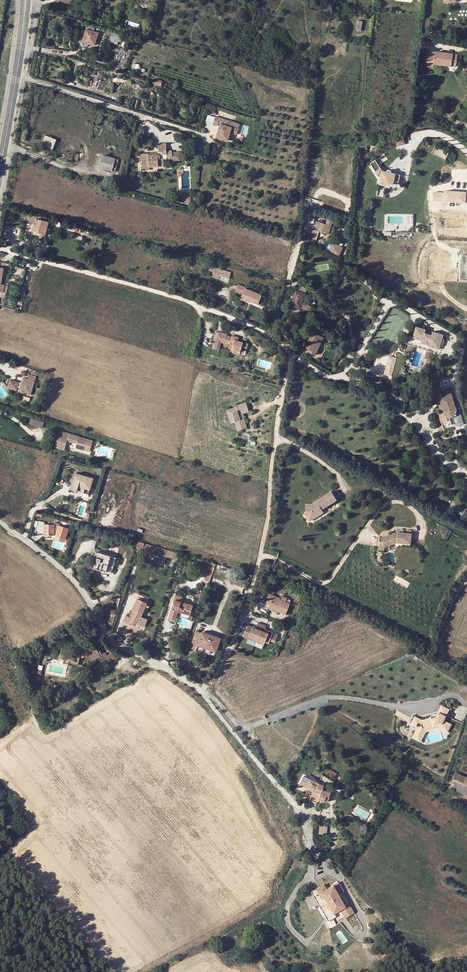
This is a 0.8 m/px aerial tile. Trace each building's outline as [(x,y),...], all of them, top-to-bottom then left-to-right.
[(96,28),(88,26),(84,42),(95,46),(99,33),(95,32),(96,28)] [(121,35),(113,33),(110,42),(118,45),(119,42),(122,42),(123,39),(121,38),(121,35)] [(432,64),(454,66),(455,54),(433,51),(433,55),(427,54),(426,67),(431,68),(432,64)] [(137,73),(139,65),(133,63),(131,71),(137,73)] [(238,129),(239,124),(215,116),(213,124),(220,126),(216,137),(227,141),(230,132),(232,127),(238,129)] [(56,139),(45,135),(42,144),(53,149),(56,139)] [(405,143),(402,136),(394,138),(396,146),(405,143)] [(198,141),(190,141),(191,155),(198,154),(198,141)] [(157,144),(157,153),(148,154),(149,160),(142,161),(142,169),(149,169),(149,166),(158,165),(158,167),(163,166),(163,158),(172,157),(172,152),(172,150),(166,151),(166,143),(157,144)] [(172,160),(180,159),(179,152),(172,152),(172,157),(172,160)] [(112,158),(100,154),(96,167),(108,170),(112,171),(116,159),(112,158)] [(385,154),(377,158),(379,163),(387,159),(385,154)] [(380,171),(378,168),(373,160),(368,163),(373,171),(378,180),(377,184),(385,186),(387,185),(388,185),(390,184),(391,181),(396,182),(398,175),(393,174),(380,171)] [(432,190),(432,201),(466,202),(466,191),(432,190)] [(26,220),(34,222),(32,231),(40,233),(39,234),(45,236),(49,221),(36,218),(38,214),(29,212),(26,220)] [(316,225),(315,231),(311,229),(309,236),(316,239),(318,232),(328,235),(331,226),(323,223),(324,221),(321,220),(320,222),(316,221),(315,225),(316,225)] [(340,256),(342,250),(332,247),(330,253),(340,256)] [(230,272),(200,262),(198,268),(228,278),(230,272)] [(235,291),(242,294),(245,287),(246,286),(238,283),(235,291)] [(301,284),(298,292),(305,294),(307,286),(301,284)] [(257,304),(262,294),(245,287),(242,294),(240,299),(248,302),(249,300),(257,304)] [(298,292),(294,290),(290,305),(305,311),(308,305),(308,304),(302,302),(305,294),(298,292)] [(313,307),(308,305),(305,311),(304,314),(309,316),(313,307)] [(444,338),(433,334),(432,337),(425,335),(426,331),(417,328),(413,338),(409,336),(406,342),(410,343),(415,345),(426,349),(431,351),(432,351),(432,349),(439,352),(444,338)] [(229,342),(231,335),(227,334),(227,332),(218,330),(214,347),(219,348),(221,340),(229,342)] [(290,342),(294,338),(286,333),(283,331),(282,330),(279,334),(290,342)] [(309,350),(308,352),(315,355),(323,337),(321,336),(323,333),(317,331),(316,334),(312,332),(309,339),(305,348),(309,350)] [(236,335),(232,334),(231,335),(229,342),(228,347),(234,349),(233,352),(240,354),(242,346),(248,348),(249,343),(238,340),(235,339),(236,335)] [(397,358),(389,355),(384,374),(392,376),(397,358)] [(30,395),(34,381),(27,379),(23,378),(21,383),(10,380),(8,388),(16,390),(17,387),(20,388),(19,391),(30,395)] [(456,411),(450,393),(438,397),(442,413),(438,414),(442,423),(449,421),(453,419),(453,417),(456,416),(455,411),(456,411)] [(233,406),(233,408),(229,409),(230,413),(226,415),(229,424),(232,423),(235,431),(244,428),(241,419),(237,421),(234,411),(237,409),(239,414),(246,411),(243,403),(233,406)] [(434,415),(439,432),(444,430),(442,423),(438,414),(434,415)] [(42,427),(44,422),(31,418),(29,423),(42,427)] [(60,430),(55,447),(64,450),(67,441),(77,444),(76,447),(84,450),(85,445),(91,447),(93,440),(60,430)] [(89,490),(92,478),(74,473),(69,489),(76,491),(77,486),(89,490)] [(76,491),(87,494),(89,490),(77,486),(76,491)] [(311,502),(305,502),(305,512),(316,512),(321,509),(336,500),(330,490),(311,502)] [(316,512),(305,512),(303,514),(308,521),(322,512),(321,509),(316,512)] [(54,523),(43,522),(43,520),(38,520),(35,528),(42,529),(42,535),(50,536),(55,538),(55,536),(65,539),(69,529),(59,526),(60,523),(54,522),(54,523)] [(391,534),(379,540),(381,544),(383,548),(395,542),(408,544),(410,533),(396,532),(395,534),(391,534)] [(160,548),(142,543),(140,549),(154,552),(158,554),(160,548)] [(111,573),(116,557),(96,551),(91,567),(111,573)] [(223,576),(231,578),(233,570),(216,564),(215,568),(211,578),(221,581),(223,576)] [(215,568),(209,566),(204,579),(209,582),(211,578),(215,568)] [(221,581),(211,578),(209,582),(209,583),(220,586),(221,581)] [(265,602),(269,604),(268,607),(284,614),(289,603),(279,599),(279,598),(279,597),(269,593),(265,602)] [(137,599),(129,616),(126,615),(124,620),(133,624),(134,623),(137,624),(143,626),(146,619),(141,616),(147,603),(137,599)] [(190,615),(193,605),(177,599),(170,618),(176,620),(180,611),(190,615)] [(278,642),(280,632),(250,625),(247,637),(250,638),(249,643),(256,645),(257,643),(260,644),(259,647),(264,648),(265,642),(272,644),(273,641),(278,642)] [(195,650),(202,632),(196,630),(189,648),(195,650)] [(213,658),(221,639),(202,632),(195,650),(213,658)] [(219,660),(226,641),(221,639),(213,658),(219,660)] [(94,643),(86,647),(90,654),(93,660),(100,656),(103,662),(109,659),(107,655),(105,652),(102,654),(100,650),(98,651),(94,643)] [(79,658),(82,649),(75,647),(74,652),(61,648),(59,656),(74,661),(74,660),(79,661),(80,659),(79,658)] [(90,654),(86,647),(82,649),(79,658),(80,659),(90,654)] [(109,659),(103,662),(104,664),(119,656),(113,652),(107,655),(109,659)] [(444,717),(448,710),(441,706),(437,713),(444,717)] [(446,723),(442,721),(444,717),(437,713),(436,716),(435,716),(435,715),(434,715),(433,716),(433,717),(433,718),(421,722),(414,718),(410,725),(415,727),(417,723),(420,724),(420,727),(417,729),(412,739),(416,741),(418,737),(421,739),(424,733),(423,729),(437,725),(438,728),(442,730),(446,723)] [(455,772),(449,787),(459,791),(459,792),(466,796),(466,777),(455,772)] [(323,790),(324,786),(304,776),(299,784),(307,788),(314,790),(309,799),(316,803),(319,798),(327,802),(331,794),(323,790)] [(317,832),(327,833),(327,825),(318,825),(317,832)] [(343,879),(338,882),(343,891),(348,888),(343,879)] [(343,891),(338,882),(332,886),(329,881),(317,888),(325,903),(333,899),(344,893),(343,891)] [(333,899),(325,903),(333,918),(341,913),(340,911),(346,907),(345,906),(350,903),(350,902),(344,893),(333,899)] [(359,910),(354,900),(350,902),(350,903),(345,906),(346,907),(350,914),(359,910)]
